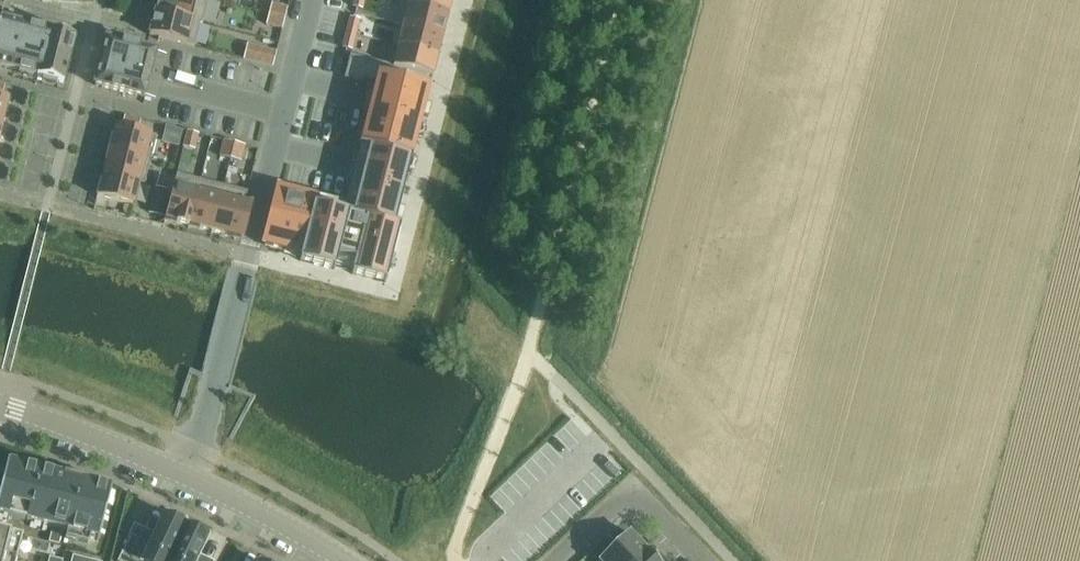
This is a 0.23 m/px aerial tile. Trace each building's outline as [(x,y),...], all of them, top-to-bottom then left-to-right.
[(200,24),(202,25),(208,0),(158,0),(155,12),(201,23),(200,24)] [(353,8),(362,11),(365,0),(355,0),(353,8)] [(407,6),(447,16),(451,0),(408,0),(407,6)] [(269,15),(285,19),(288,8),(272,4),(269,15)] [(407,6),(402,26),(442,36),(447,16),(407,6)] [(150,35),(149,36),(195,47),(200,24),(201,23),(155,12),(150,35)] [(269,15),(266,25),(282,29),(285,19),(269,15)] [(350,18),(346,34),(356,36),(360,21),(350,18)] [(0,19),(0,43),(18,48),(24,25),(0,19)] [(18,48),(43,54),(49,31),(24,25),(18,48)] [(402,26),(397,46),(437,57),(442,36),(402,26)] [(49,31),(43,54),(69,61),(75,38),(49,31)] [(346,34),(342,49),(352,51),(356,36),(346,34)] [(125,69),(131,45),(106,39),(100,62),(125,69)] [(13,71),(18,48),(0,43),(0,67),(13,71)] [(131,45),(125,69),(150,75),(153,64),(156,53),(156,52),(131,45)] [(247,45),(244,60),(273,67),(276,53),(247,45)] [(397,46),(392,67),(432,77),(437,57),(397,46)] [(13,71),(37,77),(43,54),(18,48),(13,71)] [(163,67),(166,56),(156,53),(153,64),(163,67)] [(43,54),(37,77),(63,84),(69,61),(43,54)] [(285,188),(269,248),(284,252),(285,248),(297,251),(296,255),(300,256),(300,259),(299,261),(301,262),(312,265),(335,270),(335,268),(352,272),(351,274),(373,280),(384,283),(386,283),(387,281),(389,274),(389,271),(392,260),(400,227),(395,226),(396,223),(399,211),(408,175),(411,163),(417,141),(420,128),(422,119),(425,107),(432,78),(391,68),(392,66),(350,56),(350,57),(344,79),(363,84),(364,80),(376,82),(374,89),(369,108),(367,118),(360,142),(359,146),(360,147),(346,205),(318,198),(319,197),(313,196),(301,193),(285,188)] [(125,69),(100,62),(94,86),(119,92),(125,69)] [(153,64),(150,75),(160,78),(163,67),(153,64)] [(125,69),(119,92),(145,98),(145,97),(148,86),(150,75),(125,69)] [(157,89),(160,78),(150,75),(148,86),(157,89)] [(148,86),(145,97),(155,100),(157,89),(148,86)] [(0,97),(0,123),(4,123),(3,123),(8,101),(9,101),(10,100),(9,100),(9,99),(2,98),(0,97)] [(122,128),(138,132),(140,121),(125,117),(122,128)] [(138,132),(122,128),(115,126),(115,127),(114,126),(114,127),(115,128),(109,150),(108,149),(108,150),(151,161),(157,137),(138,132)] [(187,132),(183,148),(194,151),(198,135),(187,132)] [(230,160),(234,144),(224,141),(220,157),(230,160)] [(234,144),(230,160),(241,162),(245,146),(234,144)] [(102,173),(140,183),(140,184),(145,185),(151,161),(108,150),(109,151),(103,173),(102,173)] [(97,196),(96,196),(97,197),(134,207),(140,184),(140,183),(102,173),(103,174),(98,196),(97,196)] [(173,190),(175,180),(159,175),(157,186),(173,190)] [(173,190),(170,200),(165,220),(165,221),(166,222),(166,221),(188,226),(188,227),(189,227),(200,181),(177,175),(175,180),(173,190)] [(220,186),(200,181),(189,227),(211,232),(211,233),(212,233),(223,187),(220,186)] [(223,185),(223,187),(212,233),(212,232),(234,238),(234,239),(235,239),(235,238),(236,238),(248,191),(232,187),(223,185)] [(157,186),(154,196),(170,200),(173,190),(157,186)] [(0,492),(0,516),(52,529),(49,543),(59,546),(63,532),(99,541),(112,490),(81,482),(82,481),(78,480),(77,482),(67,480),(68,477),(64,476),(64,478),(7,463),(0,492)] [(185,527),(181,525),(183,521),(170,515),(169,515),(167,518),(163,516),(154,534),(149,544),(141,560),(169,560),(185,527)] [(200,555),(208,538),(204,536),(206,532),(192,526),(190,529),(185,527),(169,560),(197,560),(200,555)] [(17,559),(23,536),(0,531),(0,554),(17,559)] [(628,533),(598,560),(636,560),(646,551),(628,533)] [(118,560),(141,560),(149,544),(130,535),(118,560)] [(646,551),(636,560),(655,560),(646,551)]
